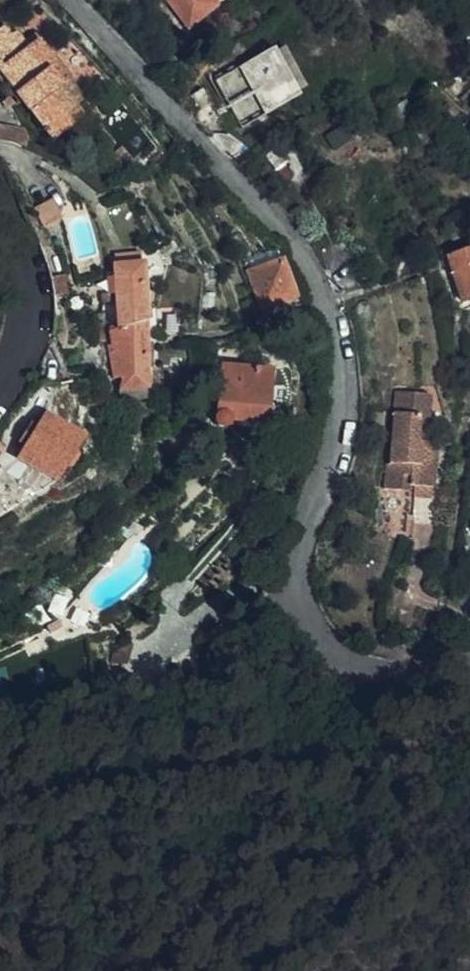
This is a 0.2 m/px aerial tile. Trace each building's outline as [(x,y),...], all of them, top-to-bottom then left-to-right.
[(187,26),(207,8),(214,16),(234,0),(163,0),(187,26)] [(7,24),(0,29),(0,56),(4,61),(0,65),(0,66),(54,139),(95,108),(42,38),(26,49),(7,24)] [(243,123),(302,97),(280,46),(212,75),(226,107),(234,103),(243,123)] [(132,156),(103,121),(90,131),(119,166),(132,156)] [(17,142),(27,148),(19,126),(0,123),(0,139),(17,142)] [(331,132),(343,144),(353,138),(345,125),(331,132)] [(335,149),(343,144),(331,132),(327,135),(335,149)] [(61,217),(50,196),(31,205),(42,227),(61,217)] [(123,249),(125,260),(140,259),(140,248),(123,249)] [(115,249),(115,260),(125,260),(123,249),(115,249)] [(449,255),(461,299),(469,297),(469,250),(449,255)] [(125,260),(115,260),(113,260),(116,317),(141,317),(145,317),(146,317),(143,259),(140,259),(125,260)] [(295,293),(282,259),(252,270),(265,305),(295,293)] [(60,275),(47,277),(51,296),(64,293),(60,275)] [(116,317),(116,322),(107,324),(108,339),(104,339),(109,371),(116,371),(117,383),(144,382),(145,349),(149,349),(149,341),(146,341),(146,317),(145,317),(141,317),(116,317)] [(264,420),(269,365),(219,361),(219,363),(209,363),(208,376),(211,382),(208,408),(217,409),(214,416),(215,420),(217,422),(220,423),(223,423),(228,420),(229,418),(229,417),(237,417),(264,420)] [(391,462),(387,490),(404,492),(406,476),(413,477),(412,488),(417,488),(417,495),(433,497),(438,444),(427,443),(431,392),(400,389),(394,461),(391,462)] [(136,412),(138,400),(126,399),(125,410),(136,412)] [(51,480),(78,436),(41,413),(14,456),(51,480)]
